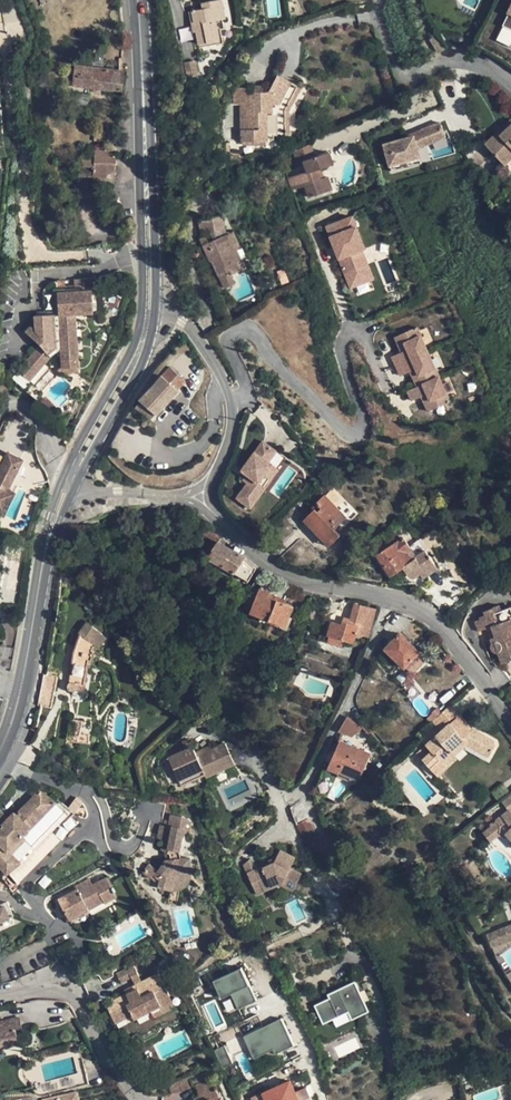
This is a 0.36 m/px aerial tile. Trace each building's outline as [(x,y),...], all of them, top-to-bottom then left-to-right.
[(203,9),(192,11),(198,44),(219,40),(216,30),(215,20),(222,19),(225,18),(221,0),(218,0),(202,3),(203,9)] [(222,19),(215,20),(216,30),(220,29),(224,28),(222,19)] [(430,40),(438,53),(447,48),(439,35),(430,40)] [(88,88),(122,91),(124,71),(92,67),(94,55),(77,55),(74,67),(72,86),(74,86),(71,112),(88,114),(90,95),(87,95),(88,88)] [(251,103),(240,104),(241,141),(267,141),(267,136),(289,135),(288,111),(300,87),(277,75),(268,91),(263,92),(251,92),(251,103)] [(251,92),(240,93),(240,104),(251,103),(251,92)] [(485,145),(505,165),(510,159),(510,120),(502,128),(505,131),(501,135),(498,133),(485,145)] [(102,125),(95,125),(94,141),(95,141),(101,141),(102,125)] [(415,139),(386,147),(394,174),(424,165),(420,151),(448,139),(442,125),(414,136),(415,139)] [(310,144),(294,152),(298,166),(304,164),(303,161),(315,157),(310,144)] [(101,148),(94,148),(94,157),(79,156),(78,176),(92,176),(92,181),(106,181),(107,171),(114,171),(115,154),(107,154),(107,148),(101,148)] [(328,152),(315,157),(303,161),(304,164),(307,172),(288,179),(292,190),(305,186),(309,198),(324,192),(319,179),(317,170),(320,169),(333,164),(328,152)] [(323,178),(319,179),(324,192),(332,190),(327,176),(323,178)] [(198,178),(184,179),(185,196),(199,195),(198,178)] [(201,221),(203,233),(211,232),(211,234),(212,234),(213,240),(207,243),(202,245),(210,261),(212,261),(218,276),(225,288),(234,284),(231,277),(229,275),(241,269),(237,260),(233,251),(225,234),(218,238),(217,229),(224,228),(222,215),(208,217),(209,220),(201,221)] [(208,217),(198,219),(201,233),(203,233),(201,221),(209,220),(208,217)] [(329,229),(333,239),(355,230),(351,220),(329,229)] [(355,230),(333,239),(353,289),(376,280),(355,230)] [(233,231),(225,234),(233,251),(237,250),(240,248),(233,231)] [(241,258),(237,250),(233,251),(237,260),(240,259),(241,258)] [(75,291),(92,290),(97,290),(97,278),(74,280),(75,291)] [(93,312),(92,290),(75,291),(57,292),(58,314),(35,315),(36,329),(35,328),(33,326),(31,325),(30,325),(29,326),(28,327),(25,331),(40,344),(12,378),(23,388),(49,357),(60,349),(62,365),(62,368),(78,367),(74,313),(93,312)] [(396,358),(400,367),(432,352),(420,328),(398,338),(404,350),(410,348),(411,350),(405,353),(396,358)] [(400,367),(405,377),(414,372),(420,369),(421,372),(416,375),(421,387),(443,377),(432,352),(400,367)] [(62,368),(62,365),(57,369),(58,372),(66,373),(79,373),(78,367),(62,368)] [(154,384),(138,400),(141,402),(155,414),(156,415),(178,390),(177,390),(185,381),(170,366),(161,375),(154,384)] [(412,392),(416,401),(426,397),(432,394),(433,397),(427,400),(433,412),(455,402),(443,377),(421,387),(412,392)] [(155,414),(141,402),(136,407),(150,419),(155,414)] [(282,453),(268,444),(247,474),(257,481),(243,501),(257,510),(271,490),(264,486),(278,467),(274,464),(282,453)] [(278,467),(264,486),(271,490),(284,472),(278,467)] [(316,509),(304,520),(315,531),(318,528),(332,543),(340,534),(335,528),(347,517),(325,495),(317,503),(322,508),(318,511),(316,509)] [(208,527),(204,534),(215,540),(219,534),(208,527)] [(318,528),(315,531),(329,546),(332,543),(318,528)] [(415,540),(409,545),(416,557),(426,550),(420,542),(423,540),(420,535),(414,538),(415,540)] [(435,564),(426,550),(416,557),(404,538),(377,556),(391,576),(404,567),(410,577),(412,578),(415,577),(417,576),(421,574),(435,564)] [(224,545),(218,542),(208,558),(248,581),(256,568),(245,557),(224,545)] [(438,569),(435,564),(421,574),(424,578),(438,569)] [(494,576),(498,573),(493,564),(487,568),(490,572),(491,571),(494,576)] [(284,593),(262,584),(251,613),(286,626),(293,607),(280,602),(284,593)] [(368,636),(375,609),(355,604),(351,619),(344,617),(342,624),(332,622),(328,635),(329,635),(343,639),(353,642),(356,633),(368,636)] [(479,631),(492,626),(496,637),(491,639),(492,643),(491,644),(491,647),(491,648),(492,650),(494,652),(498,652),(502,663),(510,659),(510,607),(501,610),(499,605),(493,607),(494,608),(484,611),(485,615),(479,617),(480,619),(475,621),(479,631)] [(103,635),(87,623),(79,633),(81,635),(74,654),(75,654),(70,682),(70,684),(68,686),(68,688),(71,690),(73,690),(74,690),(75,689),(84,690),(88,668),(90,660),(91,661),(95,651),(93,650),(96,645),(103,635)] [(420,652),(400,633),(386,649),(405,667),(420,652)] [(107,638),(103,635),(96,645),(100,648),(107,638)] [(343,639),(329,635),(327,642),(342,646),(343,639)] [(52,708),(58,676),(44,673),(38,705),(52,708)] [(186,689),(182,697),(195,703),(199,695),(186,689)] [(451,704),(432,721),(441,731),(425,745),(432,751),(422,760),(430,768),(439,760),(435,756),(445,746),(454,756),(467,744),(490,756),(496,744),(494,743),(494,742),(493,740),(474,730),(473,729),(470,732),(464,725),(465,724),(458,717),(460,715),(451,704)] [(473,729),(460,715),(458,717),(465,724),(464,725),(470,732),(473,729)] [(362,728),(348,716),(339,731),(352,737),(362,728)] [(376,729),(365,717),(358,724),(360,725),(369,735),(376,729)] [(72,720),(69,740),(89,743),(89,735),(80,734),(82,722),(72,720)] [(371,754),(340,741),(328,768),(339,772),(340,770),(357,778),(360,779),(371,754)] [(206,777),(234,763),(225,743),(211,749),(197,756),(195,753),(192,746),(168,757),(181,785),(205,774),(206,777)] [(432,751),(425,745),(416,753),(422,760),(432,751)] [(197,756),(211,749),(209,746),(195,753),(197,756)] [(454,756),(445,746),(435,756),(439,760),(430,768),(431,769),(437,776),(456,759),(454,756)] [(357,778),(340,770),(339,772),(356,780),(357,778)] [(509,790),(503,782),(492,792),(498,799),(509,790)] [(41,820),(62,806),(66,805),(60,801),(59,802),(42,789),(18,813),(16,811),(0,828),(0,864),(41,820)] [(502,801),(507,808),(508,809),(508,810),(509,810),(510,812),(510,794),(502,801)] [(66,805),(62,806),(73,827),(77,823),(72,817),(76,812),(66,805)] [(41,820),(47,831),(50,828),(55,833),(59,841),(73,827),(62,806),(41,820)] [(10,817),(2,809),(0,811),(0,826),(1,827),(10,817)] [(509,810),(508,810),(496,821),(500,826),(499,836),(508,836),(510,839),(510,812),(509,810)] [(82,818),(76,812),(72,817),(77,823),(82,818)] [(159,885),(158,888),(166,891),(176,891),(181,890),(186,886),(189,882),(192,877),(192,873),(191,858),(182,859),(180,852),(183,836),(185,834),(189,835),(191,821),(181,815),(171,814),(170,821),(164,820),(163,825),(160,825),(158,838),(163,839),(161,850),(165,851),(168,852),(170,854),(170,859),(166,859),(158,871),(149,864),(142,873),(150,879),(151,878),(153,875),(160,880),(159,885)] [(316,837),(307,819),(296,825),(306,844),(316,837)] [(0,864),(0,866),(7,875),(32,852),(35,844),(47,832),(47,831),(41,820),(0,864)] [(500,826),(496,821),(490,825),(491,826),(483,833),(490,842),(498,836),(499,836),(500,826)] [(259,882),(264,892),(279,884),(293,892),(301,875),(290,870),(295,860),(280,852),(274,864),(263,869),(263,867),(262,868),(254,871),(247,875),(251,885),(259,882)] [(262,868),(263,867),(263,869),(274,864),(277,858),(261,866),(262,868)] [(243,866),(247,875),(254,871),(249,861),(243,866)] [(160,880),(153,875),(151,878),(159,885),(160,880)] [(93,885),(89,879),(76,886),(77,889),(87,906),(102,898),(104,901),(105,903),(116,897),(106,878),(93,885)] [(259,882),(251,885),(256,895),(264,892),(259,882)] [(87,906),(77,889),(59,900),(70,920),(89,910),(87,906)] [(102,898),(87,906),(89,910),(104,901),(102,898)] [(13,916),(8,905),(5,906),(10,918),(13,916)] [(5,906),(0,908),(0,922),(10,918),(5,906)] [(486,934),(491,946),(509,939),(510,939),(510,925),(486,934)] [(491,946),(496,958),(510,947),(510,944),(509,939),(491,946)] [(133,965),(116,974),(121,983),(131,977),(138,974),(133,965)] [(256,1000),(241,969),(213,982),(221,998),(231,994),(238,1009),(256,1000)] [(106,1005),(116,1023),(132,1014),(134,1019),(151,1010),(161,1005),(158,999),(169,994),(159,973),(142,981),(135,985),(124,990),(127,994),(106,1005)] [(142,981),(138,974),(131,977),(135,985),(142,981)] [(197,974),(179,983),(184,993),(202,985),(197,974)] [(368,1011),(354,982),(327,995),(329,999),(315,1006),(323,1023),(348,1012),(351,1019),(368,1011)] [(169,994),(158,999),(161,1005),(151,1010),(155,1017),(175,1007),(169,994)] [(21,1027),(19,1018),(4,1021),(6,1031),(15,1028),(21,1027)] [(293,1046),(281,1019),(243,1037),(253,1058),(274,1049),(276,1053),(293,1046)] [(11,1046),(9,1040),(17,1038),(15,1028),(6,1031),(4,1021),(0,1022),(0,1048),(11,1046)] [(214,1049),(222,1067),(232,1062),(224,1045),(214,1049)] [(216,1089),(211,1091),(206,1081),(196,1086),(201,1096),(193,1099),(194,1099),(221,1099),(216,1089)] [(251,1098),(252,1099),(312,1099),(306,1087),(294,1093),(289,1081),(251,1098)] [(74,1092),(39,1099),(76,1099),(74,1092)]
